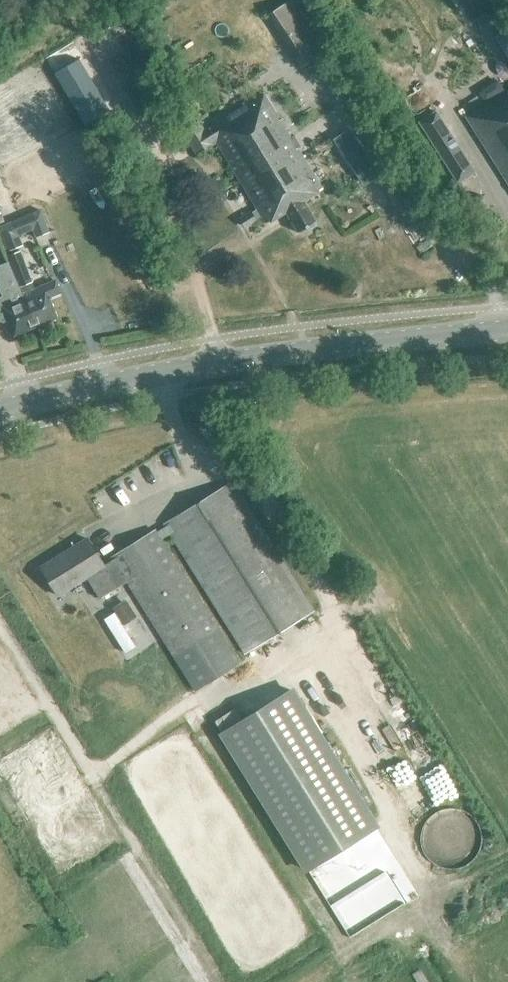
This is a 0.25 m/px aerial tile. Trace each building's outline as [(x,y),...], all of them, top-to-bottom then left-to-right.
[(289,0),(288,0),(267,14),(302,67),(324,53),(289,0)] [(495,37),(507,58),(507,28),(495,37)] [(165,32),(156,37),(162,48),(171,43),(165,32)] [(78,60),(55,74),(85,126),(108,112),(78,60)] [(486,104),(496,98),(488,86),(479,92),(486,104)] [(466,116),(507,182),(507,90),(466,116)] [(216,142),(237,174),(276,149),(274,145),(289,135),(263,93),(204,130),(194,113),(178,123),(197,154),(216,142)] [(417,115),(440,154),(456,144),(433,106),(417,115)] [(339,143),(357,131),(349,117),(330,129),(339,143)] [(322,189),(289,135),(274,145),(276,149),(237,174),(257,208),(240,219),(245,226),(262,216),(267,223),(286,212),(298,232),(316,221),(303,200),(322,189)] [(19,211),(0,164),(0,205),(5,217),(19,211)] [(0,226),(0,230),(8,251),(23,245),(19,235),(34,229),(37,237),(50,232),(40,209),(0,226)] [(484,229),(489,226),(486,221),(481,224),(484,229)] [(57,317),(49,297),(60,292),(55,280),(35,288),(20,251),(9,255),(11,261),(8,262),(36,326),(57,317)] [(8,320),(14,335),(36,326),(8,262),(0,265),(0,291),(2,296),(0,297),(0,320),(3,321),(8,320)] [(133,589),(132,590),(194,689),(241,661),(221,628),(218,630),(176,563),(175,563),(160,539),(170,533),(245,654),(314,611),(232,481),(164,523),(166,526),(156,532),(154,530),(112,556),(114,558),(104,565),(87,538),(40,567),(57,595),(86,577),(99,598),(128,580),(133,589)] [(397,709),(410,702),(402,687),(389,693),(397,709)] [(308,869),(376,827),(292,690),(223,733),(308,869)] [(323,875),(333,887),(346,877),(335,864),(323,875)] [(369,868),(334,885),(353,923),(388,906),(369,868)]
